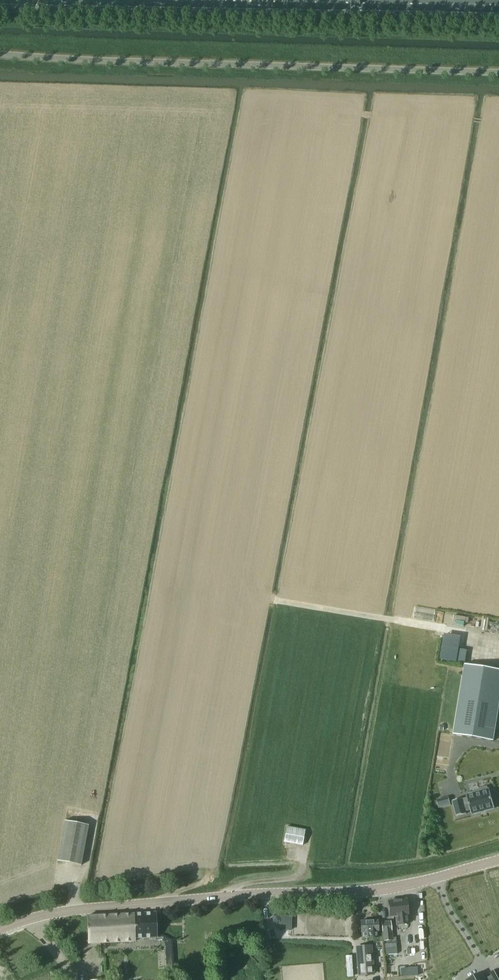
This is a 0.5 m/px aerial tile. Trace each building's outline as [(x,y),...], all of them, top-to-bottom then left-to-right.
[(454,735),(493,741),(498,705),(498,670),(465,664),(454,735)] [(487,790),(486,787),(474,790),(475,793),(466,795),(467,800),(463,801),(462,798),(453,801),(457,816),(466,814),(465,811),(470,810),(471,814),(494,808),(491,796),(493,795),(491,791),(490,791),(489,789),(487,790)] [(81,865),(88,825),(65,821),(57,861),(81,865)] [(302,845),(305,830),(286,827),(284,842),(302,845)] [(408,915),(406,899),(388,901),(390,917),(396,916),(397,925),(408,924),(407,915),(408,915)] [(157,937),(155,912),(134,913),(87,916),(88,943),(135,941),(135,938),(157,937)] [(379,933),(378,921),(361,921),(362,933),(362,938),(378,937),(378,933),(379,933)] [(393,940),(391,922),(381,923),(383,941),(393,940)] [(397,943),(385,944),(385,948),(385,954),(397,954),(397,948),(397,943)] [(371,956),(370,956),(370,946),(358,947),(360,975),(372,974),(371,956)] [(498,969),(490,973),(493,978),(489,979),(498,979),(498,970),(498,969)]
